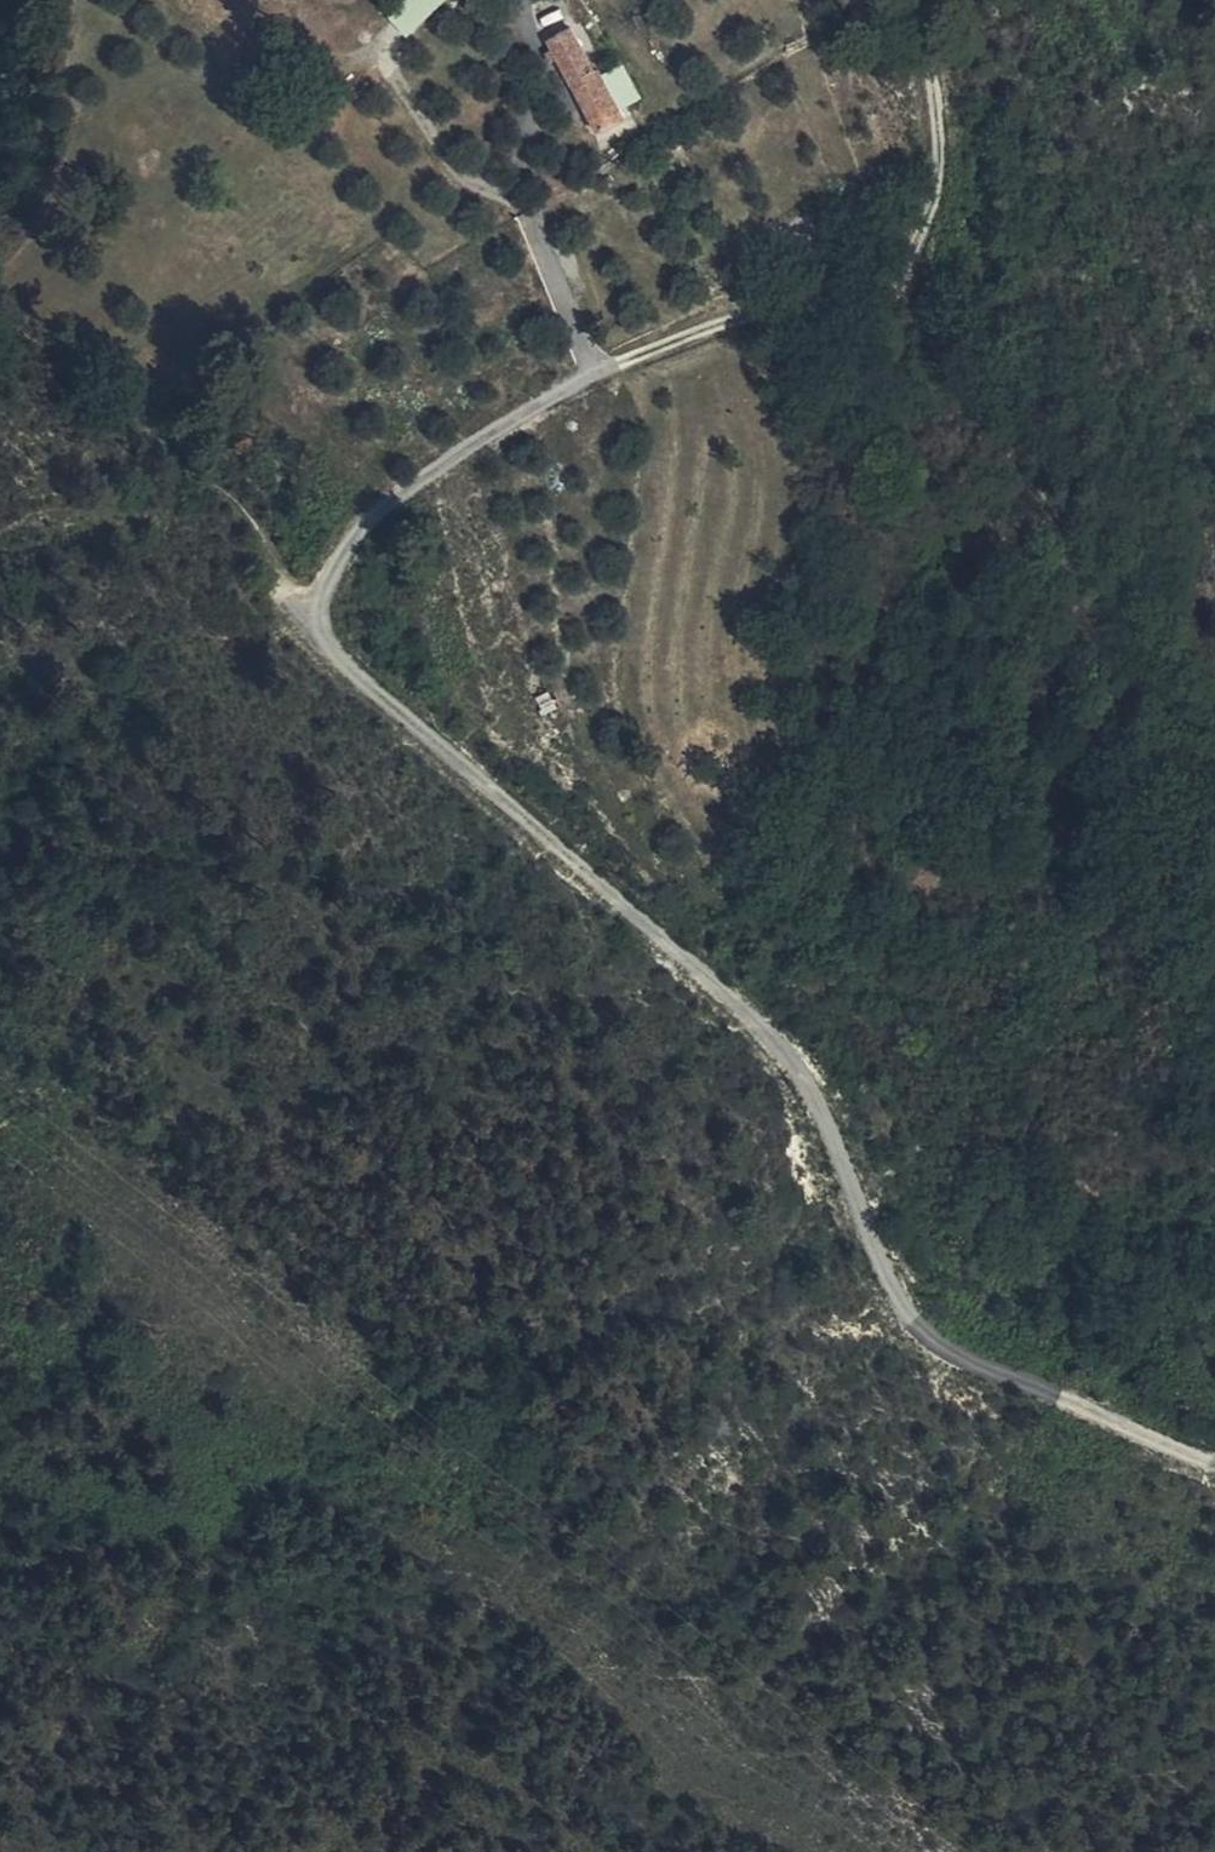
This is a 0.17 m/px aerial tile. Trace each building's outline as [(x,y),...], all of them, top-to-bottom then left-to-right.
[(391,15),(410,33),(441,0),(405,0),(391,15)] [(599,59),(593,62),(582,68),(616,131),(632,122),(599,59)]
